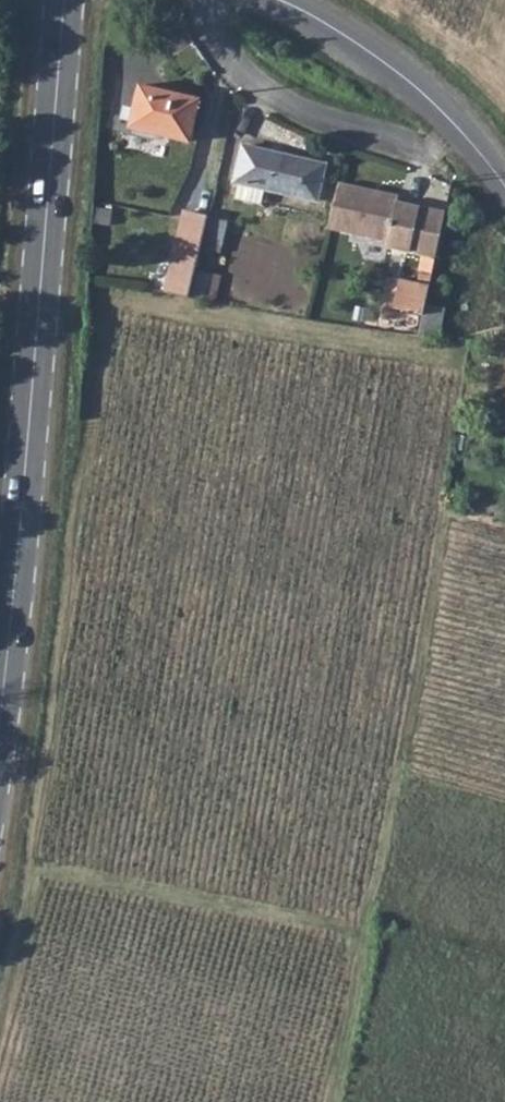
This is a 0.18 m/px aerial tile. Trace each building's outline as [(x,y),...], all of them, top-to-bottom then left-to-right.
[(138,85),(128,128),(188,142),(199,99),(138,85)] [(232,179),(235,180),(262,186),(316,198),(324,161),(241,143),(232,179)] [(400,192),(337,177),(326,223),(389,238),(388,243),(441,255),(450,209),(399,197),(400,192)] [(262,186),(235,180),(231,197),(258,203),(262,186)] [(183,211),(164,293),(187,297),(199,246),(206,216),(183,211)] [(206,216),(199,246),(218,250),(225,220),(206,216)] [(406,276),(420,278),(423,255),(409,253),(406,276)] [(429,312),(437,272),(425,269),(423,280),(407,277),(400,306),(429,312)] [(429,312),(423,337),(443,340),(450,306),(431,302),(429,312)]
